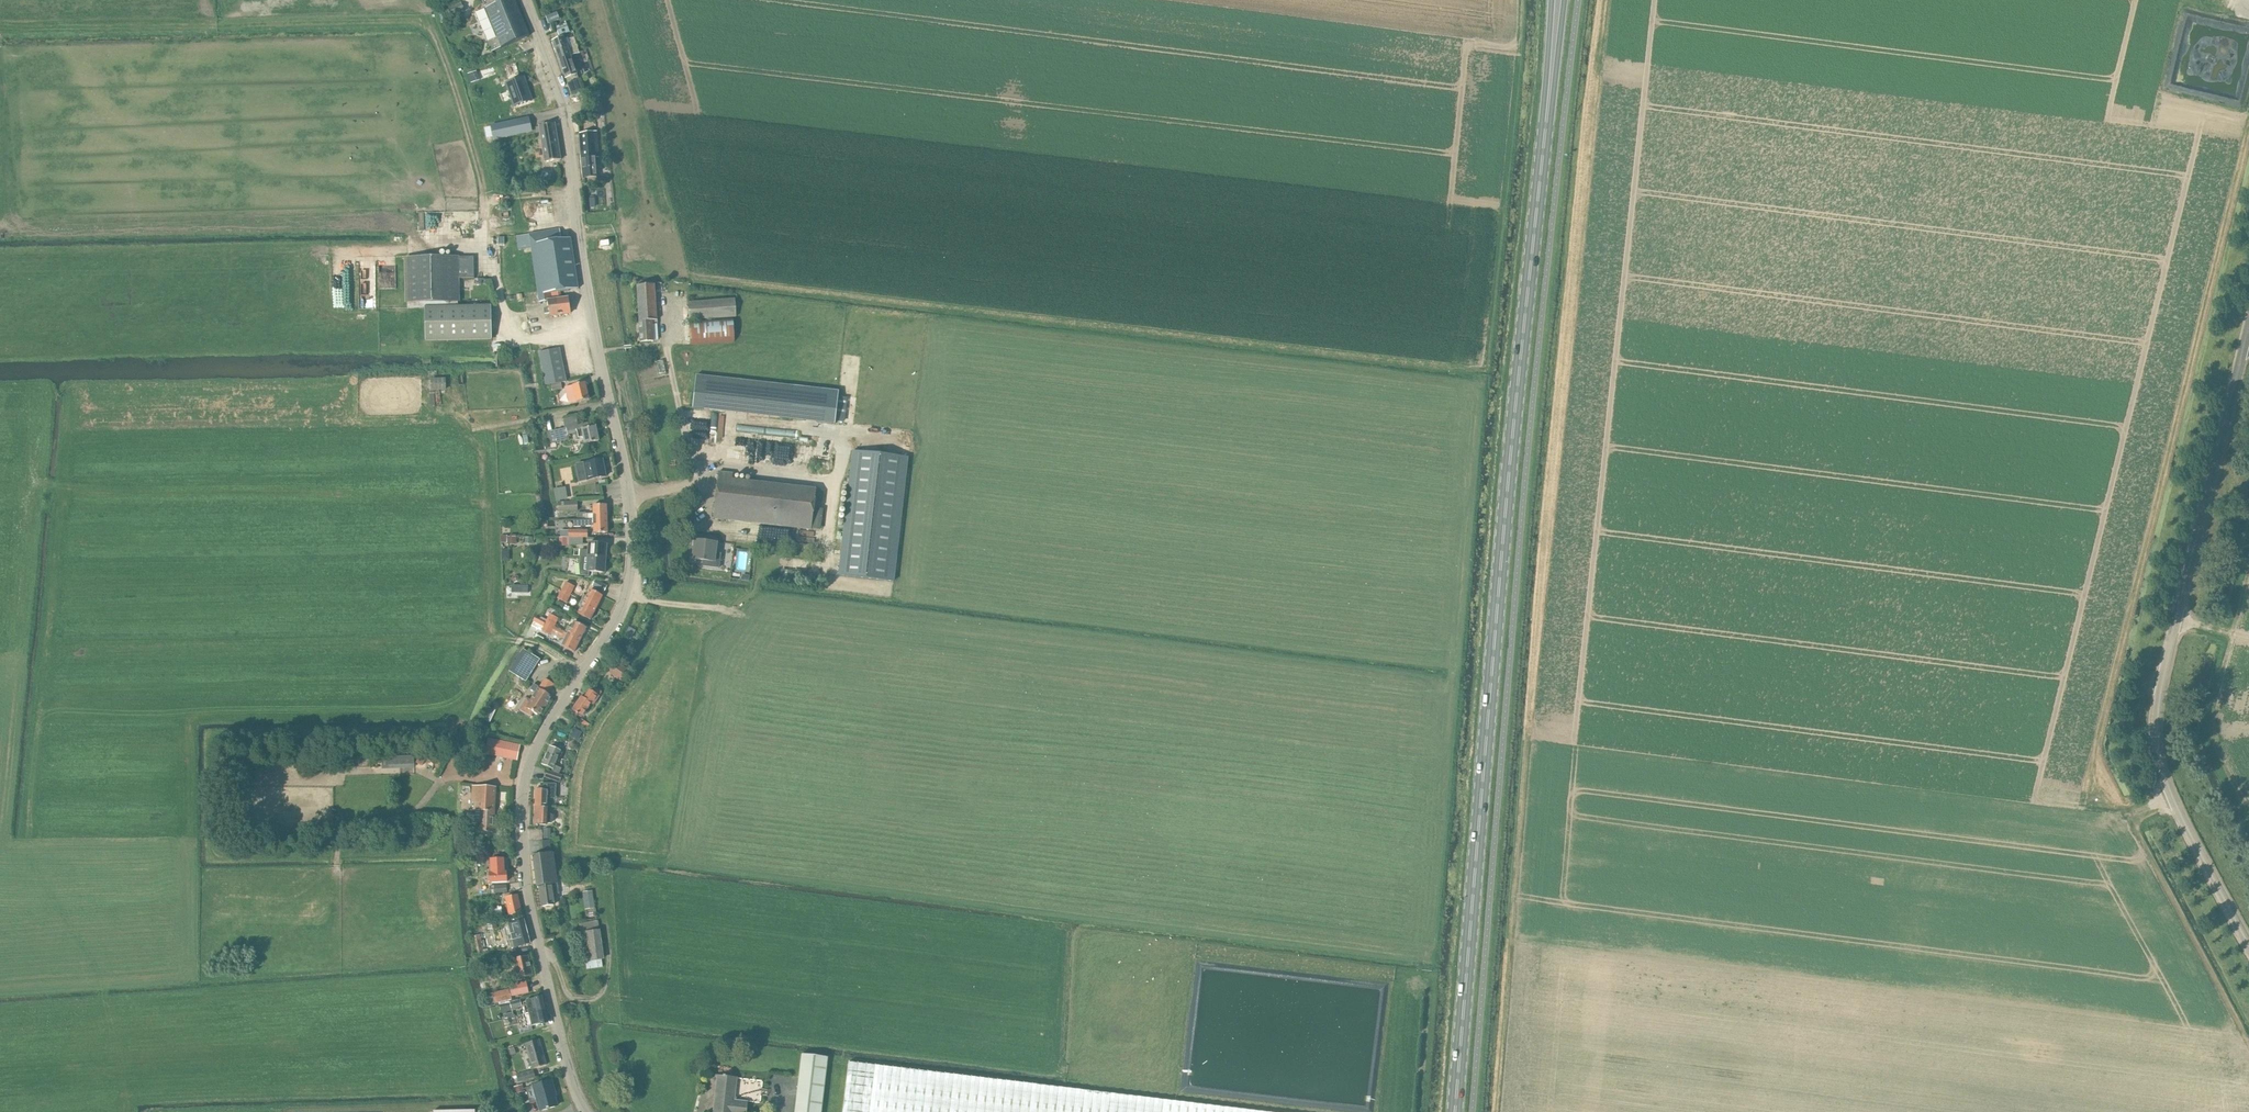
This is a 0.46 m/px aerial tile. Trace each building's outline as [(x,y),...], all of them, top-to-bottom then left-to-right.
[(475,12),(479,21),(488,42),(489,46),(492,52),(501,48),(529,36),(514,0),(506,0),(505,0),(482,0),(486,8),(484,8),(475,12)] [(452,16),(465,11),(462,3),(449,8),(452,16)] [(548,24),(558,20),(556,13),(546,17),(548,24)] [(459,15),(451,18),(454,24),(461,21),(459,15)] [(569,32),(566,23),(556,27),(559,36),(569,32)] [(564,38),(552,42),(558,60),(570,56),(579,52),(577,47),(568,49),(565,40),(564,38)] [(570,56),(558,60),(565,78),(577,74),(570,56)] [(478,66),(467,70),(473,83),(485,78),(484,75),(496,70),(492,60),(478,66)] [(523,77),(506,83),(514,108),(532,101),(523,77)] [(570,82),(567,83),(571,94),(574,93),(582,90),(579,79),(570,82)] [(522,119),(491,126),(494,137),(524,130),(522,119)] [(545,162),(561,160),(555,124),(539,126),(545,162)] [(596,132),(582,133),(579,133),(581,158),(583,178),(596,176),(594,157),(597,157),(596,132)] [(532,248),(538,293),(540,303),(548,301),(550,316),(571,313),(568,298),(561,299),(560,292),(578,289),(571,238),(561,240),(560,229),(529,234),(516,236),(518,250),(532,248)] [(424,307),(425,340),(492,339),(491,305),(458,306),(457,278),(474,278),(473,256),(406,257),(407,307),(424,307)] [(636,285),(640,342),(658,341),(654,284),(636,285)] [(689,320),(736,317),(735,299),(688,302),(689,320)] [(689,322),(690,344),(734,341),(733,319),(689,322)] [(546,385),(551,385),(561,383),(566,382),(559,348),(539,352),(546,385)] [(693,373),(690,407),(788,418),(791,384),(693,373)] [(431,390),(445,390),(445,379),(431,379),(431,390)] [(571,386),(564,387),(568,404),(570,404),(575,402),(577,402),(589,399),(585,383),(585,382),(573,385),(571,386)] [(563,389),(561,383),(551,385),(552,391),(563,389)] [(792,385),(789,418),(826,422),(829,389),(792,385)] [(547,431),(546,431),(549,444),(569,440),(568,434),(577,433),(578,438),(584,437),(585,444),(599,441),(596,426),(589,427),(588,423),(578,425),(566,427),(564,427),(563,428),(547,431)] [(839,575),(893,581),(907,457),(853,451),(839,575)] [(584,463),(577,464),(580,481),(587,480),(590,480),(606,477),(603,459),(591,462),(584,463)] [(713,518),(811,529),(816,489),(732,480),(733,473),(718,472),(713,518)] [(598,485),(591,486),(592,495),(600,494),(598,485)] [(554,489),(556,501),(568,499),(566,487),(554,489)] [(578,510),(577,501),(557,502),(558,512),(578,510)] [(593,505),(594,519),(608,519),(607,505),(593,505)] [(579,520),(573,520),(573,527),(579,527),(586,526),(594,526),(594,533),(608,532),(608,519),(594,519),(586,519),(579,520)] [(507,536),(501,535),(501,543),(507,543),(507,545),(516,545),(516,537),(507,537),(507,536)] [(695,546),(694,560),(703,561),(702,567),(719,569),(721,554),(717,553),(716,553),(717,544),(717,542),(696,539),(695,546)] [(580,549),(580,557),(584,557),(588,557),(606,559),(607,545),(589,543),(588,549),(580,549)] [(579,563),(579,576),(582,576),(582,575),(588,576),(589,572),(605,573),(606,559),(588,557),(584,557),(580,557),(579,563)] [(604,592),(607,586),(595,580),(593,586),(604,592)] [(566,582),(562,590),(568,594),(571,595),(575,586),(566,582)] [(584,595),(581,600),(583,601),(584,602),(596,608),(603,596),(602,596),(590,590),(590,589),(586,596),(584,595)] [(562,590),(558,599),(566,603),(571,595),(568,594),(562,590)] [(577,613),(578,614),(590,620),(596,608),(584,602),(583,601),(581,600),(578,606),(580,607),(577,613)] [(550,614),(546,622),(550,624),(554,627),(559,618),(550,614)] [(535,617),(531,625),(532,626),(533,626),(538,629),(542,631),(546,622),(542,620),(540,619),(538,618),(537,618),(535,617)] [(546,622),(542,631),(550,635),(551,634),(560,639),(561,638),(562,636),(564,632),(554,627),(550,624),(546,622)] [(564,632),(568,634),(580,640),(586,628),(574,622),(571,628),(568,626),(565,632),(564,632)] [(626,625),(621,634),(626,638),(632,628),(626,625)] [(562,636),(561,638),(565,640),(562,646),(574,652),(580,640),(568,634),(564,632),(562,636)] [(522,649),(509,671),(526,681),(539,659),(522,649)] [(621,679),(628,670),(614,659),(607,669),(621,679)] [(531,715),(533,712),(539,716),(551,697),(538,689),(539,687),(533,684),(530,690),(536,693),(530,701),(527,699),(520,709),(531,715)] [(593,705),(596,700),(598,697),(602,692),(595,687),(592,692),(589,689),(583,697),(581,696),(571,710),(581,717),(591,703),(593,705)] [(579,722),(587,728),(589,724),(581,719),(579,722)] [(486,752),(516,759),(517,759),(519,746),(489,739),(486,752)] [(549,746),(541,764),(553,769),(552,770),(559,773),(561,768),(554,765),(558,756),(560,757),(562,753),(560,752),(560,751),(559,751),(561,747),(554,744),(552,748),(549,746)] [(414,756),(388,756),(388,769),(414,768),(414,756)] [(545,777),(558,782),(561,775),(547,770),(545,777)] [(535,807),(546,807),(547,797),(554,797),(555,784),(541,784),(541,789),(535,789),(535,806),(534,806),(534,807),(535,807)] [(473,787),(472,810),(475,810),(480,810),(480,821),(480,823),(480,832),(481,832),(493,832),(494,811),(496,788),(473,787)] [(546,825),(546,823),(551,823),(553,821),(553,816),(551,814),(546,814),(546,807),(535,807),(534,824),(546,825)] [(550,840),(542,840),(543,850),(550,850),(550,840)] [(533,855),(536,885),(537,886),(538,886),(541,906),(554,905),(553,894),(558,894),(553,853),(533,855)] [(490,859),(491,872),(489,872),(490,883),(507,882),(506,872),(504,872),(504,858),(490,859)] [(507,893),(507,892),(507,885),(489,885),(489,893),(507,893)] [(592,891),(582,892),(584,902),(593,901),(592,891)] [(509,915),(521,913),(517,895),(505,897),(509,915)] [(524,921),(505,925),(511,948),(529,943),(524,921)] [(587,969),(602,967),(603,966),(602,959),(604,959),(600,929),(598,921),(580,924),(581,932),(577,933),(581,962),(585,962),(587,969)] [(474,937),(478,954),(484,953),(480,935),(474,937)] [(515,973),(512,973),(513,978),(517,977),(517,979),(533,975),(528,956),(513,959),(514,967),(515,973)] [(487,964),(481,966),(484,975),(490,973),(487,964)] [(526,981),(508,985),(509,989),(511,997),(528,992),(526,981)] [(509,989),(493,993),(496,1003),(499,1002),(499,1003),(510,1000),(512,999),(511,997),(509,989)] [(524,1009),(526,1014),(545,1009),(542,997),(525,1001),(527,1008),(524,1009)] [(520,1000),(509,1002),(511,1008),(511,1009),(522,1006),(520,1000)] [(531,1026),(547,1022),(548,1022),(545,1009),(526,1014),(527,1019),(530,1019),(531,1026)] [(503,1020),(505,1028),(516,1026),(513,1017),(503,1020)] [(532,1068),(543,1065),(547,1064),(539,1039),(525,1044),(532,1068)] [(794,1111),(821,1111),(828,1057),(801,1054),(799,1076),(794,1111)] [(1064,1088),(1037,1084),(855,1063),(848,1062),(842,1111),(1264,1111),(1064,1088)] [(518,1082),(535,1077),(533,1070),(516,1075),(518,1082)] [(748,1101),(735,1100),(737,1078),(717,1076),(713,1111),(747,1111),(748,1101)] [(540,1111),(557,1106),(553,1092),(554,1091),(551,1080),(526,1088),(530,1103),(537,1101),(540,1111)] [(522,1085),(514,1087),(515,1094),(524,1091),(522,1085)]
